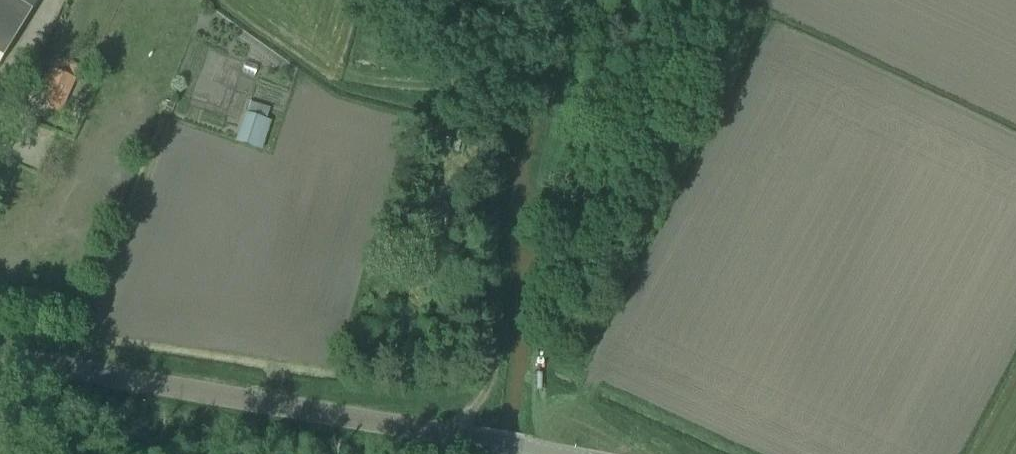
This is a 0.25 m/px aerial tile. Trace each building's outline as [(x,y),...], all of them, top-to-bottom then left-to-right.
[(7,52),(39,1),(38,0),(0,0),(0,64),(7,52)] [(62,113),(75,80),(74,79),(80,64),(57,55),(51,70),(53,71),(40,104),(62,113)]
